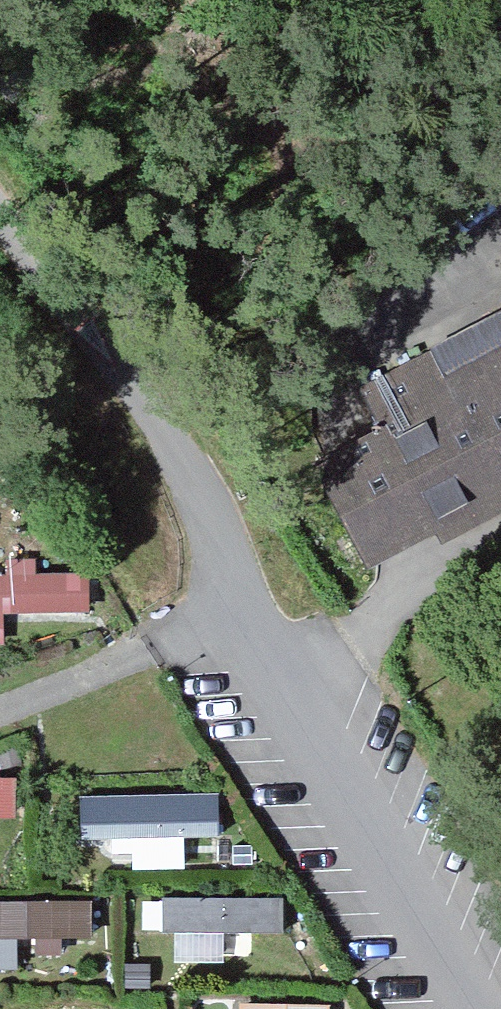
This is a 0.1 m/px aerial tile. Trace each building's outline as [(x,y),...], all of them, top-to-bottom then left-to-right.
[(315,480),(363,579),(500,511),(500,328),(359,400),(383,446),(315,480)] [(14,637),(13,611),(100,610),(100,564),(0,565),(0,637),(14,637)] [(25,813),(26,772),(0,771),(0,813),(25,813)] [(88,858),(194,857),(194,829),(229,828),(228,784),(87,786),(88,858)] [(183,922),(184,954),(256,953),(256,925),(291,924),(290,887),(151,890),(152,923),(183,922)] [(103,936),(102,893),(0,894),(0,966),(23,966),(22,937),(103,936)] [(249,996),(249,1008),(338,1008),(338,996),(249,996)]
